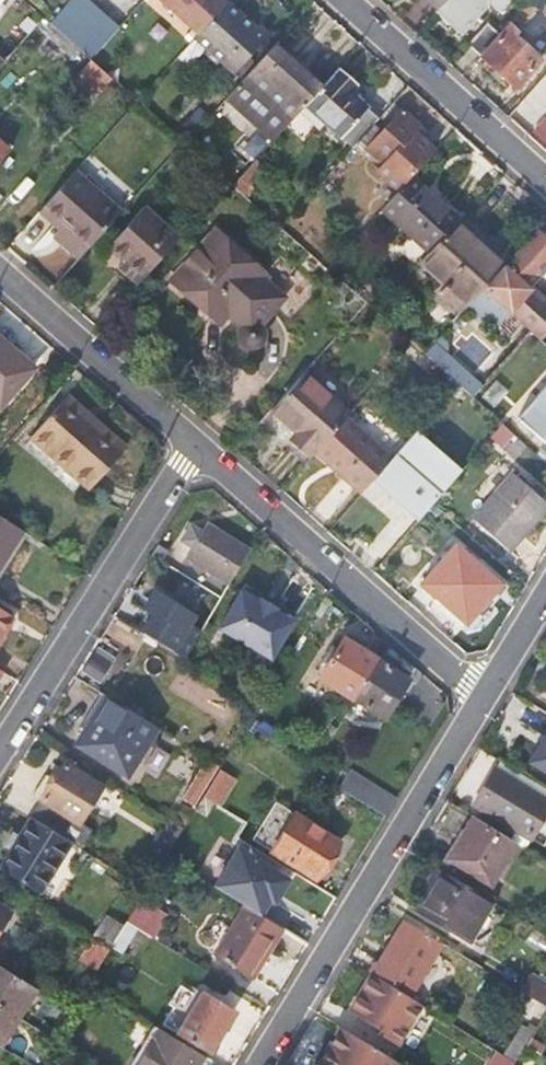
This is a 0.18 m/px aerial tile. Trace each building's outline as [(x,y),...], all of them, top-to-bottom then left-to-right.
[(51,21),(93,57),(121,24),(93,0),(70,0),(51,21)] [(196,34),(224,3),(221,0),(158,0),(196,34)] [(436,9),(437,8),(445,0),(426,0),(436,9)] [(437,8),(463,32),(489,5),(497,12),(507,0),(445,0),(437,8)] [(498,33),(478,56),(515,89),(540,61),(514,38),(518,34),(516,32),(536,10),(526,1),(498,33)] [(196,34),(194,37),(224,63),(243,79),(245,77),(272,46),(254,29),(224,3),(196,34)] [(24,13),(3,38),(12,46),(33,22),(24,13)] [(34,26),(82,68),(90,60),(42,18),(34,26)] [(487,24),(468,46),(478,56),(498,33),(487,24)] [(245,77),(291,119),(305,104),(319,88),(272,46),(245,77)] [(76,75),(98,94),(110,78),(90,60),(82,68),(76,75)] [(319,88),(305,104),(341,137),(352,147),(356,142),(371,125),(381,114),(370,104),(352,87),(356,83),(339,67),(319,88)] [(230,104),(214,122),(235,140),(241,133),(250,141),(259,130),(230,104)] [(421,140),(413,133),(418,127),(399,111),(380,133),(371,125),(356,142),(381,165),(375,172),(396,191),(409,177),(428,157),(433,151),(421,140)] [(534,128),(545,141),(545,117),(534,128)] [(9,151),(0,143),(0,161),(9,151)] [(255,160),(239,177),(248,184),(263,168),(255,160)] [(41,209),(61,227),(50,238),(76,260),(118,212),(73,172),(41,209)] [(396,191),(380,210),(427,251),(454,222),(456,219),(409,177),(396,191)] [(141,206),(104,248),(121,263),(117,267),(136,284),(177,238),(141,206)] [(427,251),(417,263),(466,306),(483,287),(491,278),(501,266),(502,266),(454,222),(427,251)] [(213,229),(168,280),(204,312),(215,300),(227,311),(223,316),(235,326),(233,329),(231,332),(231,336),(232,340),(235,344),(239,346),(243,347),(247,346),(251,343),(253,340),(255,337),(255,333),(253,328),(251,326),(275,298),(255,280),(262,272),(213,229)] [(527,289),(545,267),(545,240),(543,238),(511,274),(501,266),(491,278),(483,287),(539,338),(545,331),(545,306),(527,289)] [(34,367),(0,337),(0,405),(34,367)] [(317,449),(345,417),(348,413),(303,372),(270,410),(296,433),(291,439),(310,456),(317,449)] [(518,417),(545,442),(545,385),(518,417)] [(68,396),(34,434),(87,486),(122,446),(68,396)] [(373,478),(391,458),(345,417),(317,449),(342,471),(339,474),(361,493),(369,484),(373,478)] [(357,540),(393,497),(419,520),(462,471),(415,431),(391,458),(373,478),(378,484),(374,489),(369,484),(361,493),(348,508),(336,522),(357,540)] [(472,520),(507,550),(545,506),(545,501),(537,493),(541,488),(532,481),(528,485),(514,473),(472,520)] [(22,531),(0,517),(0,567),(22,531)] [(206,524),(186,559),(229,583),(249,549),(206,524)] [(456,544),(422,584),(466,623),(501,584),(456,544)] [(240,590),(218,628),(271,659),(292,621),(273,610),(275,607),(260,598),(258,601),(240,590)] [(150,616),(140,633),(184,659),(201,631),(187,623),(193,614),(155,591),(143,612),(150,616)] [(14,616),(0,607),(0,637),(14,616)] [(328,662),(318,679),(354,701),(377,661),(342,639),(333,654),(328,662)] [(329,651),(324,660),(328,662),(333,654),(329,651)] [(377,661),(354,701),(384,719),(408,679),(377,661)] [(86,726),(75,745),(127,776),(156,728),(110,700),(92,730),(86,726)] [(537,733),(532,741),(523,736),(512,754),(545,774),(545,718),(537,733)] [(532,741),(537,733),(528,728),(523,736),(532,741)] [(503,764),(499,761),(494,769),(545,800),(545,790),(520,774),(503,764)] [(101,788),(64,765),(51,785),(43,780),(33,796),(41,801),(30,818),(70,843),(79,849),(90,831),(78,824),(101,788)] [(201,769),(179,806),(188,812),(210,775),(201,769)] [(473,804),(480,808),(478,813),(485,817),(487,812),(516,829),(531,838),(545,813),(545,800),(494,769),(473,804)] [(218,770),(201,798),(217,808),(234,780),(218,770)] [(349,771),(338,789),(383,816),(394,798),(349,771)] [(275,803),(251,842),(313,879),(336,841),(275,803)] [(30,818),(0,866),(0,870),(38,894),(70,843),(30,818)] [(473,818),(448,859),(490,884),(515,843),(510,840),(473,818)] [(182,830),(168,821),(156,839),(170,848),(182,830)] [(531,838),(516,829),(510,840),(515,843),(525,848),(531,838)] [(236,847),(212,887),(244,907),(259,915),(270,897),(275,899),(288,878),(236,847)] [(435,867),(411,908),(465,940),(489,900),(435,867)] [(270,897),(259,915),(264,918),(275,899),(270,897)] [(138,902),(125,923),(137,930),(151,938),(164,917),(138,902)] [(11,911),(0,904),(0,928),(11,911)] [(244,907),(214,955),(252,978),(263,960),(259,957),(278,927),(264,918),(244,907)] [(104,916),(91,938),(92,939),(109,949),(110,948),(122,927),(104,916)] [(403,921),(376,965),(380,968),(375,976),(408,996),(441,944),(403,921)] [(122,927),(110,948),(122,955),(137,930),(125,923),(122,927)] [(259,957),(263,960),(282,929),(278,927),(259,957)] [(92,939),(80,961),(96,970),(109,949),(92,939)] [(33,989),(0,968),(0,1042),(33,989)] [(349,1010),(379,1028),(376,1034),(395,1045),(421,1004),(408,996),(375,976),(371,974),(349,1010)] [(545,1006),(545,985),(528,974),(518,990),(545,1006)] [(202,991),(178,1031),(210,1052),(234,1011),(202,991)] [(522,1026),(504,1055),(515,1062),(525,1045),(533,1033),(522,1026)] [(138,1064),(205,1064),(209,1059),(159,1029),(138,1064)] [(319,1064),(393,1064),(395,1062),(340,1029),(318,1064),(319,1064)] [(13,1052),(33,1064),(36,1064),(39,1061),(35,1059),(40,1050),(21,1038),(13,1052)]
